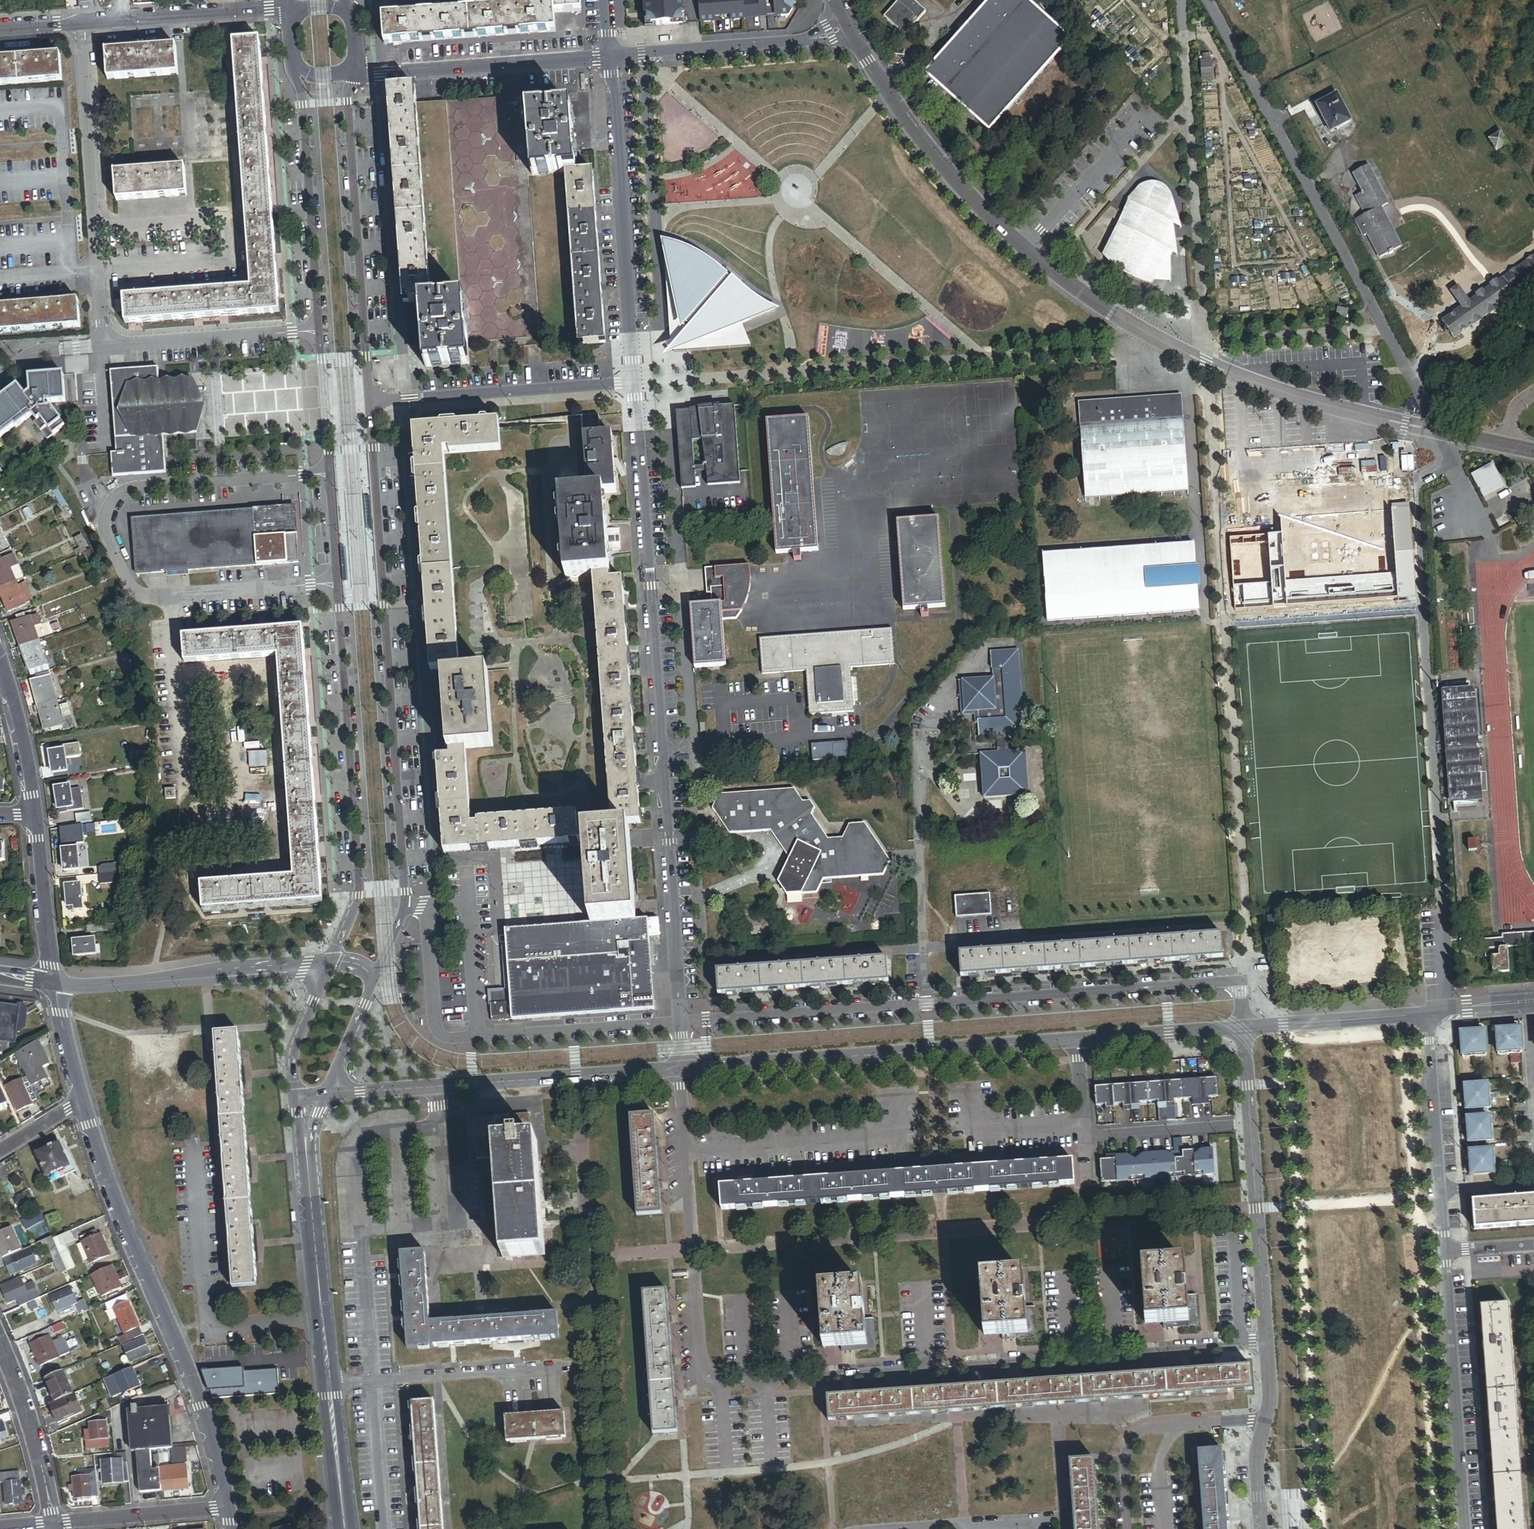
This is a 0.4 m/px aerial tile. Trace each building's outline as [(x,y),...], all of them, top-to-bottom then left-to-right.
[(385,19),(392,19),(391,0),(383,0),(385,19)] [(441,15),(440,0),(391,0),(392,19),(441,15)] [(580,0),(553,0),(554,7),(555,15),(581,13),(580,0)] [(647,27),(681,25),(680,0),(645,0),(647,27)] [(700,23),(788,17),(798,0),(698,0),(700,23)] [(912,0),(900,0),(884,18),(904,36),(926,12),(912,0)] [(1024,0),(991,0),(967,27),(962,33),(924,75),(989,132),(1070,41),(1026,2),(1024,0)] [(556,33),(555,15),(554,7),(441,15),(392,19),(385,19),(384,19),(386,45),(511,36),(556,33)] [(956,28),(962,33),(967,27),(962,22),(956,28)] [(124,299),(126,326),(279,314),(259,42),(233,44),(251,289),(124,299)] [(106,53),(108,81),(178,76),(176,48),(106,53)] [(63,82),(61,56),(0,60),(0,87),(63,82)] [(1213,79),(1211,60),(1199,61),(1201,81),(1213,79)] [(389,91),(404,304),(414,304),(421,303),(439,302),(439,304),(444,304),(431,129),(436,129),(434,104),(416,106),(415,89),(389,91)] [(1349,122),(1335,95),(1315,106),(1329,132),(1349,122)] [(544,112),(528,113),(533,178),(549,177),(549,176),(560,175),(560,176),(566,176),(576,175),(574,155),(573,130),(571,110),(555,111),(555,113),(544,114),(544,112)] [(580,129),(573,130),(574,155),(582,154),(580,129)] [(1506,145),(1500,133),(1488,140),(1494,151),(1506,145)] [(1387,204),(1368,166),(1351,175),(1361,194),(1371,212),(1381,208),(1387,204)] [(115,174),(117,202),(186,197),(185,169),(115,174)] [(605,344),(593,174),(576,175),(566,176),(578,336),(578,346),(605,344)] [(1153,281),(1173,238),(1170,199),(1169,195),(1168,192),(1165,189),(1163,187),(1160,185),(1158,185),(1156,184),(1153,184),(1149,184),(1146,185),(1143,187),(1140,189),(1138,191),(1107,258),(1153,281)] [(1371,212),(1361,194),(1356,197),(1366,215),(1371,212)] [(1401,246),(1381,208),(1371,212),(1366,215),(1355,221),(1364,236),(1367,234),(1380,258),(1401,246)] [(664,243),(680,319),(686,324),(682,328),(695,339),(699,336),(704,341),(776,311),(769,308),(759,302),(749,295),(742,290),(728,277),(727,279),(715,268),(701,258),(693,254),(684,250),(676,246),(664,243)] [(1461,308),(1440,322),(1452,338),(1514,295),(1511,292),(1533,276),(1533,257),(1469,302),(1461,308)] [(1451,292),(1461,308),(1469,302),(1458,287),(1451,292)] [(425,349),(426,369),(444,368),(443,366),(453,365),(453,367),(469,366),(467,344),(464,300),(448,302),(448,303),(444,304),(439,304),(439,302),(421,303),(423,324),(425,349)] [(0,308),(0,334),(81,328),(79,302),(0,308)] [(421,303),(414,304),(415,325),(423,324),(421,303)] [(414,304),(404,304),(407,350),(425,349),(423,324),(415,325),(414,304)] [(1345,319),(1347,310),(1336,309),(1335,317),(1345,319)] [(158,369),(111,373),(117,454),(111,455),(113,477),(166,473),(163,437),(195,433),(201,407),(191,382),(159,384),(158,369)] [(16,426),(17,428),(33,416),(38,422),(36,424),(47,440),(65,427),(52,410),(47,410),(47,404),(66,403),(64,376),(30,378),(0,400),(0,438),(16,426)] [(1181,398),(1079,406),(1085,489),(1089,489),(1089,495),(1183,489),(1183,483),(1187,482),(1181,398)] [(677,412),(682,490),(697,489),(693,439),(704,438),(708,486),(741,484),(735,406),(721,407),(721,408),(715,408),(715,409),(699,410),(700,411),(677,412)] [(599,417),(581,418),(583,439),(584,439),(588,496),(560,498),(565,564),(566,580),(593,578),(594,584),(611,583),(610,576),(611,576),(605,495),(616,494),(612,437),(600,438),(599,417)] [(581,418),(530,422),(541,565),(565,564),(560,498),(588,496),(584,439),(583,439),(581,418)] [(819,552),(809,419),(786,421),(767,422),(777,555),(794,554),(795,562),(801,562),(801,554),(819,552)] [(541,565),(530,422),(499,424),(501,453),(450,457),(450,453),(445,454),(453,572),(541,565)] [(501,453),(499,424),(414,430),(424,574),(453,572),(445,454),(450,453),(450,457),(501,453)] [(12,474),(0,454),(0,464),(8,477),(12,474)] [(36,463),(43,475),(48,473),(41,460),(36,463)] [(1470,474),(1482,498),(1503,488),(1492,464),(1470,474)] [(66,506),(57,489),(52,492),(61,509),(66,506)] [(299,556),(296,507),(294,508),(133,521),(137,576),(299,564),(299,556)] [(946,608),(939,520),(897,523),(902,579),(904,611),(923,610),(924,618),(931,618),(930,609),(946,608)] [(74,540),(80,551),(88,547),(82,536),(74,540)] [(1194,539),(1043,550),(1048,616),(1198,605),(1197,581),(1200,581),(1199,563),(1195,563),(1194,539)] [(85,555),(91,568),(97,565),(91,552),(85,555)] [(17,582),(12,569),(18,566),(13,556),(2,561),(1,559),(0,559),(0,589),(17,582)] [(565,564),(541,565),(453,572),(461,676),(488,674),(494,749),(466,751),(472,826),(478,826),(478,823),(577,815),(579,833),(584,833),(612,831),(594,584),(593,578),(566,580),(565,564)] [(18,566),(12,569),(17,582),(23,579),(18,566)] [(750,568),(716,570),(706,570),(707,586),(707,595),(712,595),(712,606),(691,607),(695,669),(726,667),(723,621),(737,620),(738,618),(741,615),(743,612),(745,608),(747,605),(748,601),(750,597),(751,593),(751,589),(752,585),(752,580),(752,576),(751,572),(751,568),(750,568)] [(461,676),(453,572),(424,574),(431,673),(444,672),(444,678),(443,678),(448,753),(449,752),(466,751),(494,749),(488,674),(461,676)] [(17,582),(0,589),(0,597),(2,596),(9,613),(27,605),(27,604),(33,601),(25,584),(19,586),(17,582)] [(640,824),(623,582),(611,583),(594,584),(612,831),(629,830),(628,825),(640,824)] [(12,624),(20,648),(40,641),(35,628),(41,626),(38,616),(31,618),(31,617),(26,619),(18,622),(12,624)] [(202,885),(204,911),(323,902),(302,630),(184,638),(186,664),(278,657),(295,878),(202,885)] [(808,636),(760,639),(763,676),(806,673),(810,716),(854,713),(851,669),(895,666),(892,630),(808,636)] [(48,665),(40,641),(20,648),(18,649),(21,656),(23,655),(29,672),(48,665)] [(981,755),(981,757),(1025,754),(1025,752),(1007,753),(1006,736),(1024,735),(1018,652),(991,653),(993,679),(963,681),(965,713),(978,712),(979,738),(997,736),(998,754),(981,755)] [(127,656),(119,659),(124,671),(131,668),(127,656)] [(48,665),(29,672),(31,677),(50,670),(48,665)] [(444,672),(431,673),(437,759),(450,758),(449,752),(448,753),(443,678),(444,678),(444,672)] [(38,707),(58,701),(52,677),(37,681),(31,683),(38,707)] [(132,690),(137,707),(143,705),(139,688),(132,690)] [(1469,690),(1445,692),(1453,805),(1478,803),(1469,690)] [(59,707),(58,701),(38,707),(36,707),(37,714),(40,713),(44,731),(50,730),(51,732),(62,729),(63,732),(74,729),(70,716),(62,718),(59,707)] [(67,705),(59,707),(62,718),(70,716),(67,705)] [(847,743),(812,746),(813,762),(849,759),(847,743)] [(79,744),(56,748),(56,751),(65,750),(66,759),(81,757),(79,744)] [(49,753),(52,774),(68,772),(66,759),(65,750),(56,751),(56,748),(50,749),(51,753),(49,753)] [(444,854),(585,844),(584,833),(579,833),(577,815),(478,823),(478,826),(472,826),(466,751),(449,752),(450,758),(437,759),(444,854)] [(136,754),(137,767),(144,766),(143,753),(136,754)] [(1025,754),(981,757),(984,799),(1028,796),(1025,754)] [(60,810),(60,814),(84,810),(81,790),(71,791),(71,786),(54,789),(58,811),(60,810)] [(792,789),(721,797),(712,810),(730,835),(771,832),(789,859),(778,883),(786,896),(818,894),(824,880),(884,876),(890,861),(865,825),(849,826),(843,839),(829,840),(812,815),(815,808),(810,803),(804,803),(792,789)] [(166,791),(166,800),(176,799),(175,790),(166,791)] [(76,816),(77,826),(81,826),(92,824),(90,814),(76,816)] [(92,824),(81,826),(82,834),(95,832),(94,824),(92,824)] [(629,830),(612,831),(584,833),(585,844),(591,925),(636,921),(630,830),(629,830)] [(1476,841),(1468,841),(1468,852),(1477,851),(1476,841)] [(62,851),(64,872),(80,870),(77,845),(63,847),(63,851),(62,851)] [(100,876),(121,874),(121,863),(102,865),(99,869),(100,876)] [(121,874),(100,876),(101,885),(136,882),(135,873),(121,874)] [(62,908),(67,907),(64,884),(72,883),(72,878),(58,880),(62,908)] [(81,885),(65,887),(67,908),(69,908),(69,912),(83,910),(81,885)] [(956,897),(958,919),(993,916),(991,894),(956,897)] [(1280,918),(1269,918),(1270,935),(1281,935),(1280,918)] [(659,938),(657,920),(648,921),(649,939),(659,938)] [(591,925),(506,931),(510,991),(513,1020),(654,1010),(649,939),(648,921),(636,921),(591,925)] [(119,924),(104,926),(105,933),(119,931),(119,924)] [(1484,940),(1486,958),(1491,957),(1492,974),(1509,973),(1506,948),(1533,946),(1533,932),(1501,935),(1502,939),(1484,940)] [(978,953),(959,954),(961,978),(1222,959),(1220,935),(1195,937),(1188,937),(1153,940),(1146,940),(1110,943),(1104,943),(1068,946),(1062,946),(1026,949),(1020,949),(984,952),(978,953)] [(74,957),(96,955),(96,954),(101,953),(100,947),(96,947),(95,940),(79,941),(73,941),(74,957)] [(736,971),(718,973),(719,995),(887,983),(886,960),(868,961),(862,962),(826,964),(820,965),(784,968),(778,968),(742,971),(736,971)] [(4,1005),(0,1034),(0,1044),(14,1046),(17,1026),(18,1014),(19,1007),(4,1005)] [(26,1015),(18,1014),(17,1026),(21,1027),(26,1015)] [(1522,1055),(1520,1030),(1496,1032),(1498,1057),(1522,1055)] [(232,1271),(233,1289),(257,1288),(238,1033),(215,1035),(216,1053),(214,1053),(214,1059),(217,1059),(219,1095),(217,1095),(217,1102),(220,1102),(222,1138),(220,1138),(220,1144),(223,1144),(225,1180),(223,1180),(223,1187),(226,1186),(228,1222),(226,1222),(226,1229),(229,1229),(231,1264),(229,1265),(229,1271),(232,1271)] [(1485,1033),(1466,1035),(1461,1040),(1462,1060),(1486,1058),(1485,1033)] [(50,1063),(38,1040),(15,1054),(21,1067),(23,1066),(32,1086),(41,1081),(44,1088),(49,1085),(46,1079),(48,1078),(42,1067),(50,1063)] [(1217,1079),(1199,1080),(1201,1102),(1209,1101),(1209,1098),(1218,1097),(1217,1079)] [(1199,1080),(1182,1081),(1183,1100),(1192,1099),(1193,1103),(1201,1102),(1199,1080)] [(1182,1081),(1164,1083),(1166,1104),(1174,1104),(1174,1101),(1183,1100),(1182,1081)] [(36,1098),(29,1082),(24,1085),(31,1101),(36,1098)] [(1164,1083),(1147,1084),(1148,1103),(1157,1102),(1159,1121),(1167,1121),(1166,1104),(1164,1083)] [(1147,1084),(1129,1085),(1131,1107),(1139,1106),(1139,1103),(1148,1103),(1147,1084)] [(31,1101),(24,1085),(9,1092),(18,1112),(33,1105),(33,1104),(31,1101)] [(1129,1085),(1112,1086),(1113,1105),(1122,1104),(1122,1107),(1131,1107),(1129,1085)] [(1112,1086),(1094,1088),(1096,1106),(1105,1106),(1105,1109),(1113,1109),(1113,1105),(1112,1086)] [(1489,1110),(1487,1086),(1465,1088),(1466,1111),(1489,1110)] [(8,1107),(6,1102),(0,1105),(0,1111),(8,1107)] [(531,1143),(529,1114),(474,1118),(477,1161),(497,1159),(496,1145),(531,1143)] [(630,1118),(638,1217),(661,1215),(659,1190),(662,1190),(662,1184),(659,1184),(656,1148),(659,1148),(658,1142),(656,1142),(654,1117),(630,1118)] [(1490,1118),(1467,1120),(1469,1144),(1491,1142),(1490,1118)] [(544,1257),(536,1143),(531,1143),(496,1145),(497,1159),(504,1260),(544,1257)] [(68,1170),(61,1154),(58,1146),(34,1155),(43,1179),(44,1179),(68,1170)] [(1213,1150),(1193,1151),(1195,1176),(1215,1175),(1213,1150)] [(1193,1151),(1174,1153),(1176,1178),(1195,1176),(1193,1151)] [(1492,1151),(1470,1153),(1471,1177),(1494,1175),(1492,1151)] [(65,1152),(61,1154),(68,1170),(44,1179),(47,1185),(73,1174),(65,1152)] [(1174,1153),(1154,1154),(1156,1179),(1176,1178),(1174,1153)] [(1154,1154),(1135,1155),(1137,1181),(1156,1179),(1154,1154)] [(1135,1155),(1115,1157),(1116,1160),(1117,1182),(1137,1181),(1135,1155)] [(1116,1160),(1100,1161),(1101,1183),(1117,1182),(1116,1160)] [(957,1170),(921,1173),(920,1171),(915,1171),(915,1174),(879,1176),(879,1174),(872,1174),(872,1177),(837,1179),(836,1177),(830,1177),(830,1180),(794,1182),(794,1180),(787,1180),(788,1183),(751,1186),(751,1183),(745,1184),(745,1186),(720,1188),(722,1210),(1074,1184),(1073,1162),(1048,1164),(1048,1161),(1041,1162),(1041,1164),(1005,1167),(1004,1165),(999,1165),(999,1167),(963,1170),(963,1168),(957,1168),(957,1170)] [(25,1201),(32,1198),(29,1191),(16,1197),(17,1199),(14,1201),(18,1208),(27,1204),(25,1201)] [(1473,1203),(1475,1231),(1533,1227),(1533,1198),(1473,1203)] [(26,1230),(44,1221),(42,1215),(33,1220),(31,1217),(21,1221),(26,1230)] [(22,1250),(12,1228),(0,1233),(0,1252),(3,1259),(22,1250)] [(76,1241),(71,1231),(53,1239),(57,1247),(62,1259),(67,1271),(75,1268),(65,1245),(76,1241)] [(110,1255),(101,1235),(98,1236),(96,1231),(80,1238),(82,1243),(89,1259),(91,1264),(110,1255)] [(57,1247),(53,1239),(52,1237),(27,1248),(28,1250),(30,1249),(31,1251),(36,1248),(38,1251),(48,1247),(49,1251),(53,1249),(57,1247)] [(89,1259),(82,1243),(77,1245),(84,1261),(89,1259)] [(62,1259),(57,1247),(53,1249),(53,1251),(51,1252),(55,1262),(62,1259)] [(28,1250),(10,1258),(17,1273),(37,1264),(31,1251),(30,1249),(28,1250)] [(402,1255),(408,1350),(558,1339),(556,1315),(538,1317),(538,1314),(532,1314),(532,1317),(496,1319),(496,1317),(489,1317),(490,1320),(454,1322),(454,1320),(448,1320),(448,1323),(429,1324),(429,1320),(431,1320),(431,1314),(429,1314),(426,1278),(428,1278),(428,1272),(426,1272),(424,1254),(402,1255)] [(67,1271),(62,1259),(55,1262),(59,1272),(62,1271),(63,1273),(67,1271)] [(1195,1296),(1186,1296),(1184,1263),(1141,1266),(1145,1325),(1163,1323),(1164,1329),(1197,1326),(1195,1296)] [(122,1288),(112,1266),(92,1275),(102,1297),(122,1288)] [(1033,1307),(1026,1308),(1023,1275),(980,1278),(984,1337),(1002,1336),(1003,1340),(1035,1338),(1033,1307)] [(25,1286),(21,1278),(0,1286),(8,1304),(17,1300),(20,1307),(40,1298),(34,1283),(25,1286)] [(873,1320),(865,1320),(862,1287),(819,1290),(823,1349),(841,1347),(841,1352),(875,1350),(873,1320)] [(78,1304),(71,1288),(51,1297),(57,1312),(58,1312),(61,1318),(77,1311),(79,1316),(89,1311),(84,1301),(78,1304)] [(643,1294),(653,1435),(677,1434),(675,1408),(678,1408),(677,1401),(675,1401),(672,1366),(674,1365),(674,1359),(671,1360),(669,1324),(671,1324),(671,1318),(668,1318),(667,1292),(643,1294)] [(110,1303),(113,1310),(124,1334),(139,1328),(128,1303),(129,1303),(126,1296),(110,1303)] [(108,1312),(113,1310),(110,1303),(105,1305),(108,1312)] [(1508,1306),(1480,1309),(1497,1528),(1524,1528),(1508,1306)] [(48,1329),(28,1338),(31,1345),(50,1337),(51,1336),(48,1329)] [(120,1346),(142,1336),(139,1329),(117,1339),(120,1346)] [(52,1343),(50,1337),(31,1345),(41,1366),(61,1358),(54,1342),(52,1343)] [(63,1338),(54,1342),(61,1358),(69,1354),(63,1338)] [(151,1354),(149,1350),(152,1349),(149,1344),(147,1345),(144,1339),(124,1348),(130,1363),(151,1354)] [(973,1388),(936,1391),(936,1388),(929,1388),(929,1391),(893,1394),(893,1391),(887,1392),(887,1394),(851,1397),(851,1394),(845,1394),(845,1397),(827,1399),(829,1423),(1252,1390),(1250,1367),(1233,1369),(1232,1366),(1226,1366),(1226,1369),(1191,1372),(1191,1369),(1184,1370),(1184,1372),(1148,1375),(1148,1372),(1142,1373),(1142,1375),(1106,1378),(1106,1375),(1100,1376),(1100,1378),(1064,1381),(1064,1378),(1057,1379),(1057,1381),(1021,1384),(1021,1381),(1015,1382),(1015,1385),(980,1387),(979,1385),(973,1385),(973,1388)] [(140,1387),(132,1369),(116,1376),(124,1394),(140,1387)] [(279,1395),(277,1370),(204,1375),(212,1400),(279,1395)] [(63,1371),(46,1379),(56,1402),(73,1394),(63,1371)] [(56,1402),(50,1405),(58,1423),(83,1412),(75,1394),(73,1394),(56,1402)] [(421,1528),(443,1528),(434,1402),(412,1404),(421,1528)] [(158,1450),(165,1449),(170,1448),(169,1440),(170,1440),(168,1413),(167,1409),(137,1412),(137,1416),(132,1417),(128,1417),(132,1452),(135,1452),(151,1450),(158,1450)] [(505,1417),(507,1443),(565,1439),(563,1413),(505,1417)] [(0,1416),(0,1441),(8,1438),(3,1422),(2,1422),(0,1416)] [(108,1439),(106,1422),(89,1423),(91,1441),(108,1439)] [(186,1463),(185,1447),(172,1448),(173,1465),(186,1463)] [(166,1460),(165,1449),(158,1450),(159,1460),(166,1460)] [(139,1493),(162,1491),(161,1481),(160,1469),(153,1470),(151,1450),(135,1452),(139,1493)] [(1221,1451),(1198,1453),(1200,1478),(1197,1478),(1198,1485),(1200,1484),(1203,1520),(1200,1520),(1201,1526),(1203,1526),(1203,1528),(1227,1528),(1221,1451)] [(129,1482),(126,1453),(116,1453),(115,1453),(116,1460),(102,1461),(104,1484),(129,1482)] [(1093,1459),(1069,1461),(1071,1480),(1068,1480),(1069,1487),(1071,1487),(1074,1522),(1071,1522),(1072,1528),(1074,1528),(1098,1528),(1093,1459)] [(168,1476),(167,1468),(160,1469),(161,1481),(162,1491),(190,1488),(188,1473),(179,1474),(180,1479),(174,1480),(174,1475),(168,1476)] [(98,1497),(96,1471),(81,1472),(81,1478),(73,1478),(75,1499),(98,1497)] [(21,1481),(20,1473),(0,1475),(0,1483),(21,1481)] [(6,1505),(22,1503),(21,1481),(0,1483),(0,1484),(0,1488),(4,1488),(6,1505)]
